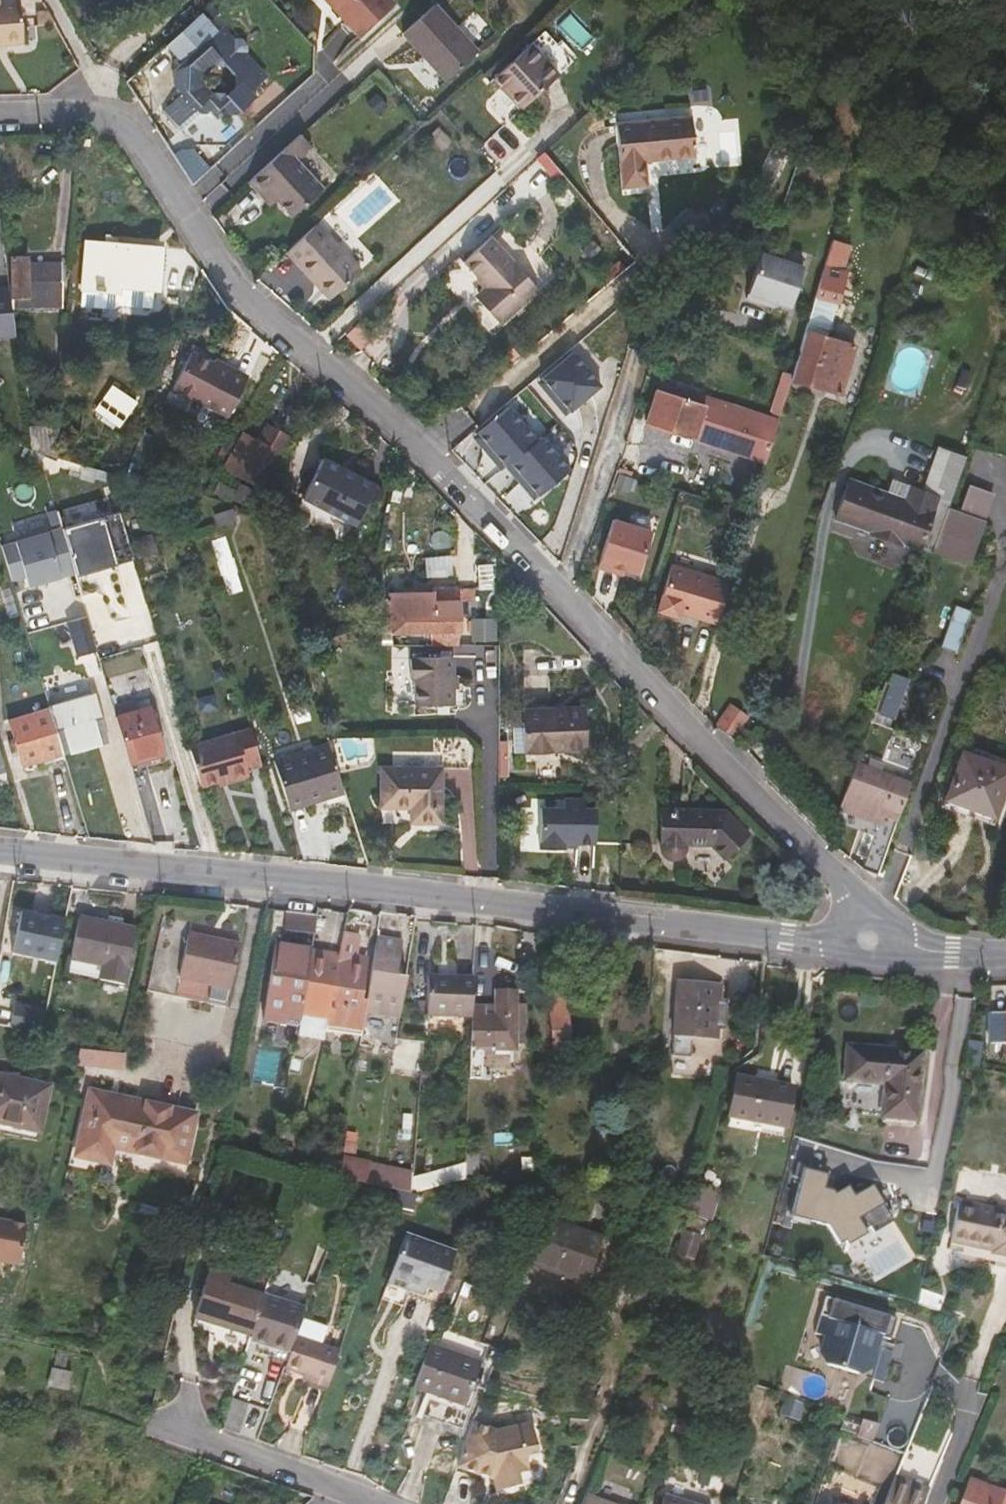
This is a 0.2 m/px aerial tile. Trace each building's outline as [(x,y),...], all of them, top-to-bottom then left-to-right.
[(18,0),(0,0),(0,43),(22,41),(18,0)] [(333,11),(337,6),(332,0),(323,0),(333,11)] [(387,0),(332,0),(337,6),(333,11),(357,37),(393,6),(387,0)] [(434,6),(404,35),(446,81),(477,53),(434,6)] [(198,43),(202,48),(179,68),(179,91),(200,114),(206,114),(209,111),(218,119),(227,111),(230,114),(236,115),(256,98),(251,92),(262,82),(253,71),(258,67),(247,53),(249,51),(249,46),(243,40),(236,40),(234,41),(223,28),(217,33),(213,29),(214,28),(202,14),(170,42),(183,56),(198,43)] [(530,45),(492,79),(521,110),(558,77),(530,45)] [(698,150),(693,112),(619,122),(628,185),(652,181),(649,158),(698,150)] [(295,161),(311,147),(300,134),(249,182),(259,194),(266,188),(277,201),(292,217),(322,190),(295,161)] [(259,194),(270,207),(277,201),(266,188),(259,194)] [(336,295),(361,271),(317,224),(286,252),(315,284),(321,278),(336,295)] [(491,239),(464,263),(480,282),(485,288),(482,290),(477,295),(502,321),(536,290),(491,239)] [(158,286),(160,247),(86,241),(82,286),(119,289),(119,284),(158,286)] [(791,307),(803,267),(760,254),(747,299),(763,304),(765,299),(791,307)] [(28,262),(27,256),(11,256),(12,306),(62,305),(62,263),(28,262)] [(315,284),(330,300),(336,295),(321,278),(315,284)] [(843,286),(821,279),(790,379),(840,395),(854,347),(828,338),(843,286)] [(480,282),(477,284),(482,290),(485,288),(480,282)] [(16,336),(12,306),(9,287),(0,287),(0,337),(16,336)] [(474,298),(498,325),(502,321),(477,295),(474,298)] [(547,375),(577,350),(574,346),(542,374),(574,411),(576,409),(547,375)] [(598,375),(577,350),(547,375),(576,409),(592,394),(598,375)] [(227,415),(246,380),(192,353),(174,389),(227,415)] [(606,383),(598,375),(592,394),(606,383)] [(112,383),(102,399),(126,417),(137,401),(112,383)] [(719,403),(660,385),(657,392),(717,411),(719,403)] [(657,392),(648,423),(766,460),(777,421),(719,403),(717,411),(657,392)] [(482,431),(513,405),(510,401),(475,431),(507,467),(511,464),(482,431)] [(541,438),(513,405),(482,431),(511,464),(515,460),(541,438)] [(57,457),(59,424),(29,426),(31,447),(57,457)] [(261,487),(287,436),(267,425),(258,442),(242,433),(233,451),(224,468),(261,487)] [(13,437),(30,446),(31,447),(29,426),(17,427),(13,437)] [(573,468),(545,435),(541,438),(515,460),(543,494),(573,468)] [(356,523),(376,484),(324,457),(304,496),(356,523)] [(543,494),(515,460),(511,464),(539,498),(543,494)] [(902,542),(921,548),(938,497),(910,487),(905,499),(850,480),(837,519),(871,531),(871,535),(901,545),(902,542)] [(970,484),(965,503),(990,509),(995,491),(970,484)] [(967,563),(982,520),(949,507),(933,551),(967,563)] [(120,512),(62,528),(76,576),(134,559),(120,512)] [(640,577),(653,534),(616,523),(602,571),(616,575),(617,570),(627,573),(640,577)] [(62,528),(1,546),(11,581),(25,577),(28,586),(75,573),(62,528)] [(717,625),(729,584),(671,567),(658,613),(677,618),(679,614),(717,625)] [(625,578),(627,573),(617,570),(616,575),(625,578)] [(459,594),(389,592),(392,629),(432,630),(459,630),(460,615),(476,616),(476,587),(459,587),(459,594)] [(956,651),(971,610),(955,605),(941,645),(956,651)] [(87,615),(68,622),(78,656),(98,651),(87,615)] [(460,644),(459,630),(432,630),(431,643),(460,644)] [(416,704),(453,704),(453,657),(418,656),(416,658),(411,658),(411,676),(417,677),(416,704)] [(893,673),(890,683),(887,682),(876,712),(894,719),(909,679),(893,673)] [(63,695),(47,700),(49,708),(62,752),(63,754),(106,740),(92,694),(65,701),(63,695)] [(134,701),(114,707),(117,716),(137,710),(134,701)] [(716,727),(734,737),(747,714),(731,704),(716,727)] [(164,753),(150,706),(137,710),(117,716),(130,762),(164,753)] [(526,749),(532,749),(584,747),(582,707),(532,709),(524,710),(526,749)] [(18,748),(23,763),(62,752),(49,708),(10,720),(15,737),(18,748)] [(247,772),(247,768),(261,763),(250,729),(189,747),(200,785),(247,772)] [(11,750),(18,748),(15,737),(8,740),(11,750)] [(441,740),(441,771),(466,772),(467,741),(441,740)] [(344,791),(328,742),(325,743),(342,792),(344,791)] [(322,793),(324,797),(342,792),(325,743),(273,761),(288,804),(322,793)] [(1005,779),(1005,767),(963,752),(948,797),(994,814),(1005,779)] [(132,769),(165,759),(164,753),(130,762),(132,769)] [(882,824),(898,778),(858,763),(842,809),(882,824)] [(409,808),(417,809),(417,823),(439,824),(441,771),(380,769),(380,806),(409,808)] [(561,806),(537,806),(536,847),(561,847),(561,841),(594,842),(595,807),(583,807),(583,798),(561,797),(561,806)] [(409,808),(409,823),(417,823),(417,809),(409,808)] [(662,808),(661,846),(662,850),(665,854),(670,856),(674,857),(679,855),(682,853),(684,848),(686,843),(710,844),(723,857),(748,833),(726,810),(662,808)] [(882,824),(866,870),(880,874),(896,829),(882,824)] [(56,962),(66,917),(50,914),(49,917),(49,921),(38,919),(36,915),(21,912),(12,954),(56,962)] [(316,929),(317,914),(288,912),(287,928),(316,929)] [(163,917),(147,991),(226,1008),(239,945),(188,935),(191,922),(163,917)] [(121,922),(107,918),(105,924),(120,927),(121,922)] [(134,930),(120,927),(105,924),(80,919),(68,973),(123,983),(134,930)] [(366,1001),(365,1010),(400,1015),(406,976),(392,974),(396,951),(401,951),(403,934),(377,931),(366,1001)] [(326,1018),(324,1031),(353,1035),(359,1000),(366,958),(355,956),(358,935),(343,933),(342,939),(338,959),(326,1018)] [(337,939),(326,937),(322,956),(333,958),(337,939)] [(338,959),(342,939),(337,939),(333,958),(338,959)] [(260,1023),(297,1028),(299,1012),(309,954),(272,950),(260,1023)] [(322,1017),(333,958),(322,956),(309,954),(299,1012),(322,1017)] [(326,1018),(338,959),(333,958),(322,1017),(326,1018)] [(428,976),(427,1015),(471,1016),(471,1006),(472,976),(428,976)] [(716,1038),(717,1028),(718,1001),(719,985),(677,982),(672,1055),(691,1056),(692,1036),(716,1038)] [(495,990),(494,1007),(471,1006),(471,1016),(469,1079),(491,1079),(492,1048),(515,1049),(515,1044),(516,991),(495,990)] [(528,1045),(525,991),(516,991),(515,1044),(528,1045)] [(565,996),(549,997),(554,1050),(570,1049),(565,996)] [(353,1035),(360,1036),(365,1010),(366,1001),(359,1000),(353,1035)] [(634,1028),(648,1028),(650,1002),(620,1000),(618,1030),(633,1031),(634,1028)] [(724,1028),(725,1002),(718,1001),(717,1028),(724,1028)] [(46,1009),(14,1004),(10,1026),(42,1032),(46,1009)] [(988,1012),(988,1046),(1005,1046),(1005,1047),(1005,1011),(988,1012)] [(976,1067),(980,1043),(968,1041),(964,1066),(976,1067)] [(915,1120),(920,1052),(846,1046),(843,1080),(883,1084),(880,1117),(915,1120)] [(126,1067),(127,1051),(80,1050),(80,1065),(126,1067)] [(0,1075),(0,1123),(39,1132),(49,1087),(0,1075)] [(735,1077),(727,1115),(783,1127),(791,1089),(735,1077)] [(109,1164),(113,1146),(184,1163),(195,1114),(90,1091),(75,1155),(109,1164)] [(476,1176),(477,1155),(466,1154),(466,1175),(476,1176)] [(367,1165),(341,1159),(338,1179),(362,1185),(367,1165)] [(847,1185),(833,1193),(831,1190),(823,1188),(828,1170),(798,1162),(793,1181),(798,1183),(789,1216),(814,1222),(825,1225),(836,1244),(842,1241),(844,1245),(866,1233),(863,1229),(868,1226),(872,1232),(892,1220),(872,1184),(853,1195),(847,1185)] [(412,1172),(387,1170),(385,1190),(392,1192),(410,1192),(412,1172)] [(683,1215),(706,1222),(714,1194),(691,1187),(683,1215)] [(956,1207),(948,1246),(991,1255),(990,1262),(1005,1265),(1005,1217),(956,1207)] [(534,1213),(516,1260),(522,1262),(540,1215),(534,1213)] [(574,1313),(601,1237),(540,1215),(522,1262),(557,1274),(547,1303),(574,1313)] [(814,1222),(789,1216),(788,1221),(813,1227),(814,1222)] [(686,1218),(675,1254),(691,1259),(703,1223),(686,1218)] [(21,1264),(28,1224),(12,1222),(7,1225),(0,1224),(0,1261),(21,1264)] [(436,1306),(454,1254),(451,1253),(404,1234),(385,1285),(406,1292),(405,1296),(430,1304),(436,1306)] [(613,1254),(624,1258),(629,1242),(617,1239),(613,1254)] [(252,1336),(264,1298),(271,1277),(213,1259),(194,1318),(252,1336)] [(936,1310),(939,1294),(919,1288),(915,1303),(936,1310)] [(895,1318),(825,1296),(814,1332),(825,1336),(820,1352),(826,1364),(882,1382),(894,1342),(878,1336),(881,1326),(891,1329),(895,1318)] [(264,1298),(252,1336),(250,1341),(289,1354),(295,1337),(305,1311),(264,1298)] [(901,1320),(895,1318),(891,1329),(897,1332),(901,1320)] [(325,1390),(338,1353),(295,1337),(289,1354),(283,1370),(309,1379),(308,1384),(325,1390)] [(480,1364),(438,1347),(430,1344),(412,1387),(421,1390),(465,1406),(480,1364)] [(64,1371),(66,1357),(56,1355),(53,1369),(51,1369),(48,1384),(68,1388),(71,1373),(64,1371)] [(238,1435),(248,1405),(232,1399),(222,1430),(238,1435)] [(877,1425),(843,1414),(837,1432),(870,1443),(877,1425)] [(536,1449),(532,1426),(495,1432),(471,1424),(456,1466),(492,1479),(494,1491),(512,1489),(510,1476),(528,1474),(525,1461),(524,1451),(536,1449)] [(525,1461),(538,1459),(536,1449),(524,1451),(525,1461)] [(512,1489),(529,1486),(528,1474),(510,1476),(512,1489)] [(895,1474),(892,1481),(927,1495),(930,1488),(895,1474)] [(1005,1492),(969,1478),(959,1503),(1002,1503),(1005,1492)] [(927,1495),(892,1481),(882,1503),(924,1503),(927,1495)] [(584,1494),(580,1503),(610,1503),(584,1494)]
